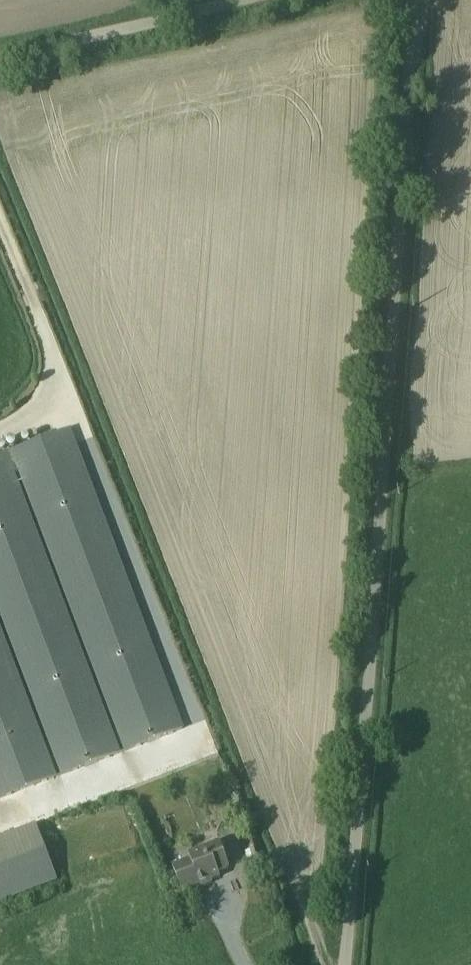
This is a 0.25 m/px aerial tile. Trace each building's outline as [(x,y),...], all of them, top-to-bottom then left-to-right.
[(186,729),(77,436),(0,464),(0,799),(186,729)] [(34,828),(0,841),(0,906),(55,885),(34,828)] [(192,857),(171,867),(184,896),(222,879),(220,874),(231,869),(219,842),(191,854),(192,857)]
